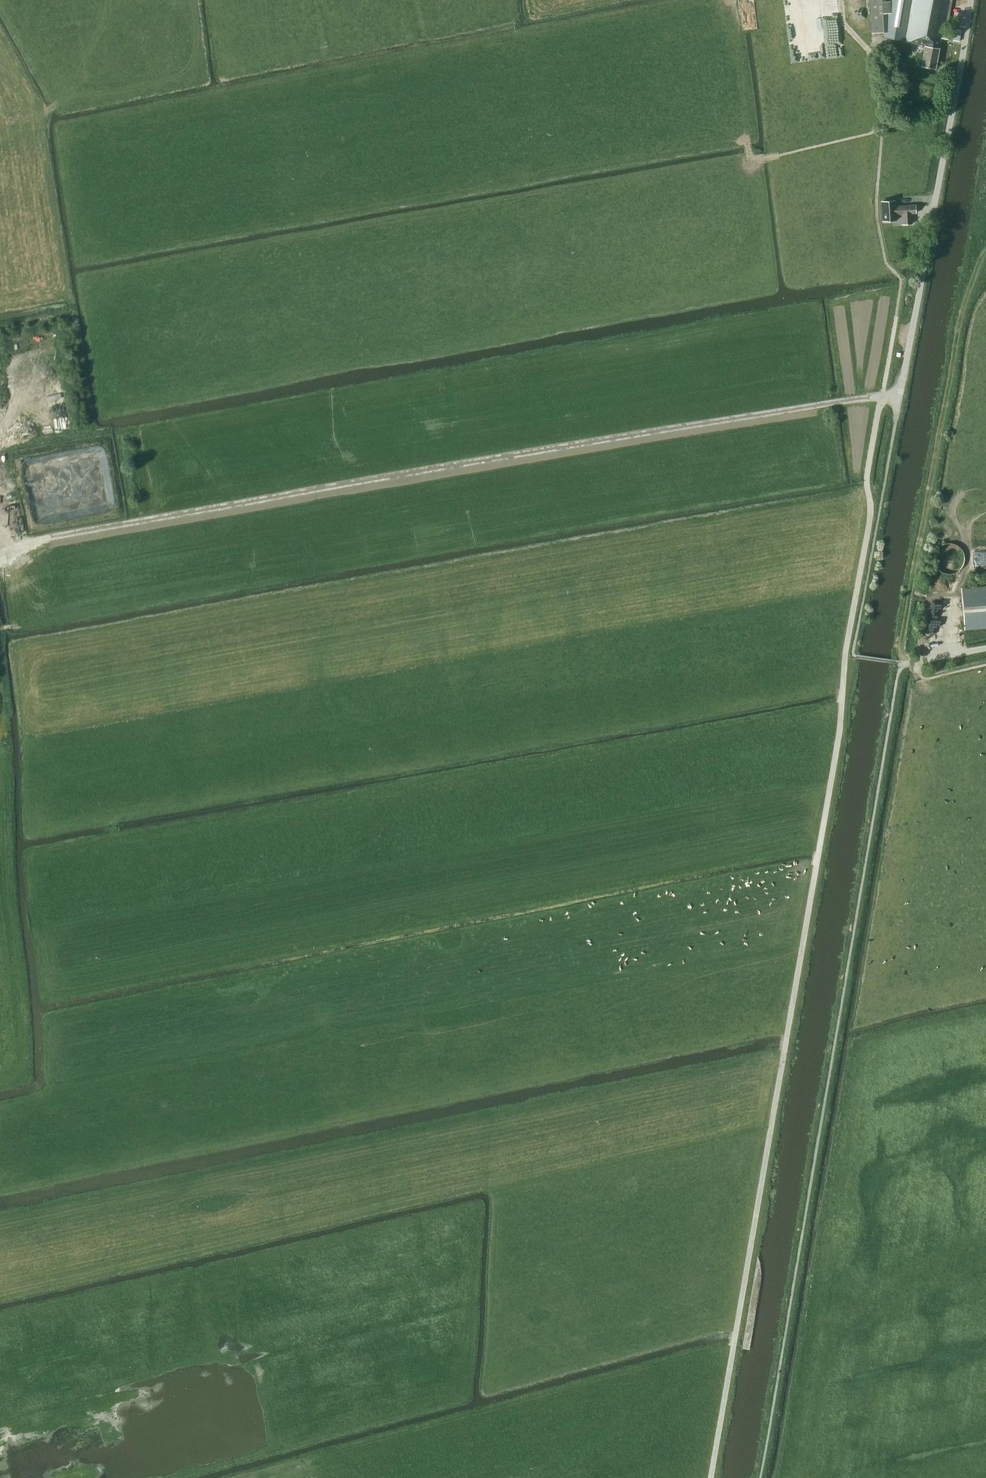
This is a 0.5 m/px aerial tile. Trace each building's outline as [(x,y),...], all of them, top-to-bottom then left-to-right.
[(886,18),(885,0),(869,0),(872,33),(884,33),(883,37),(925,45),(921,66),(935,69),(940,38),(952,40),(954,29),(947,28),(952,0),(890,0),(886,18)] [(903,91),(897,83),(891,88),(897,96),(903,91)] [(896,222),(896,214),(901,214),(902,224),(912,223),(911,213),(915,213),(915,205),(895,206),(895,204),(895,200),(882,200),(882,204),(883,223),(896,222)] [(961,588),(964,629),(985,627),(985,586),(961,588)]
